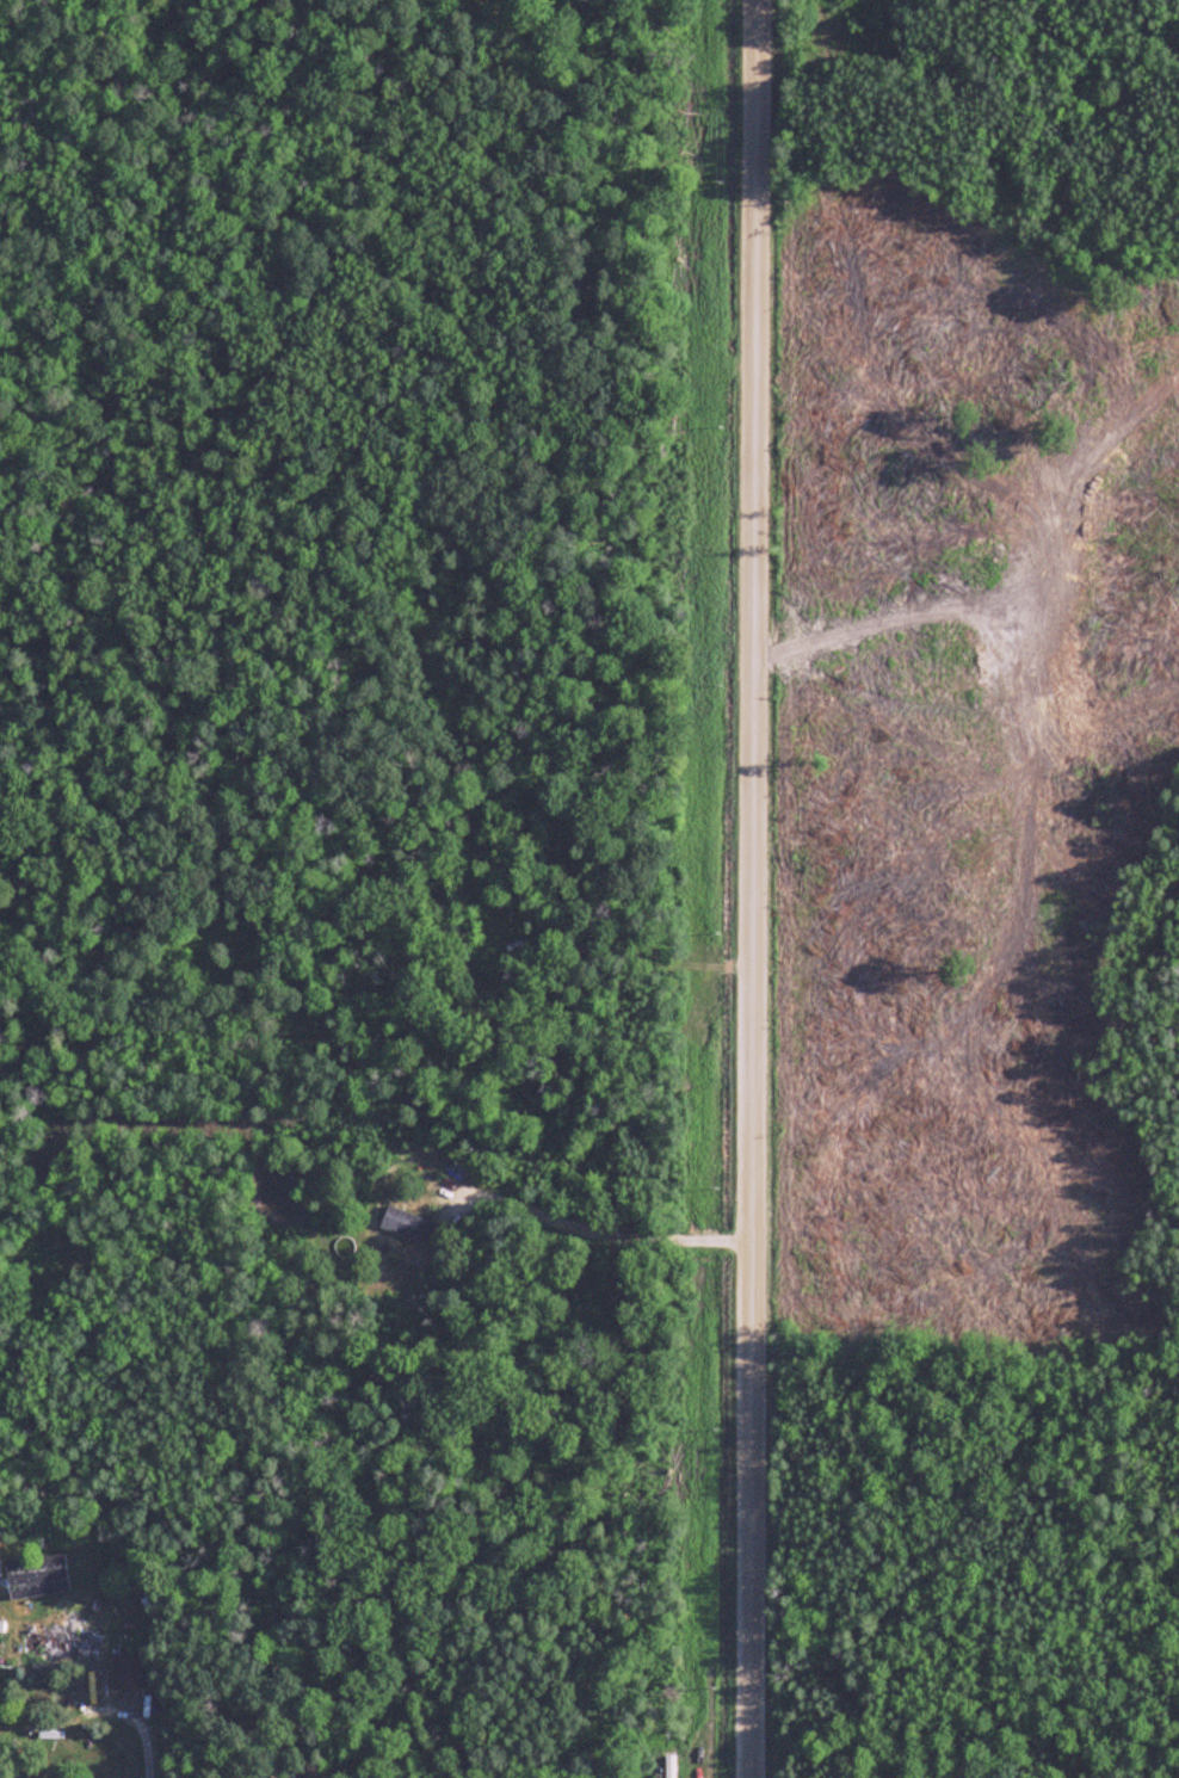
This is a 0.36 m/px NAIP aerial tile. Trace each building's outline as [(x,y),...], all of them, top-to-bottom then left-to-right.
[(429,1247),(438,1225),(389,1205),(380,1227),(429,1247)] [(45,1636),(23,1636),(22,1659),(98,1659),(98,1636),(77,1636),(78,1626),(45,1625),(45,1636)] [(113,1657),(113,1688),(142,1688),(142,1657),(113,1657)]
